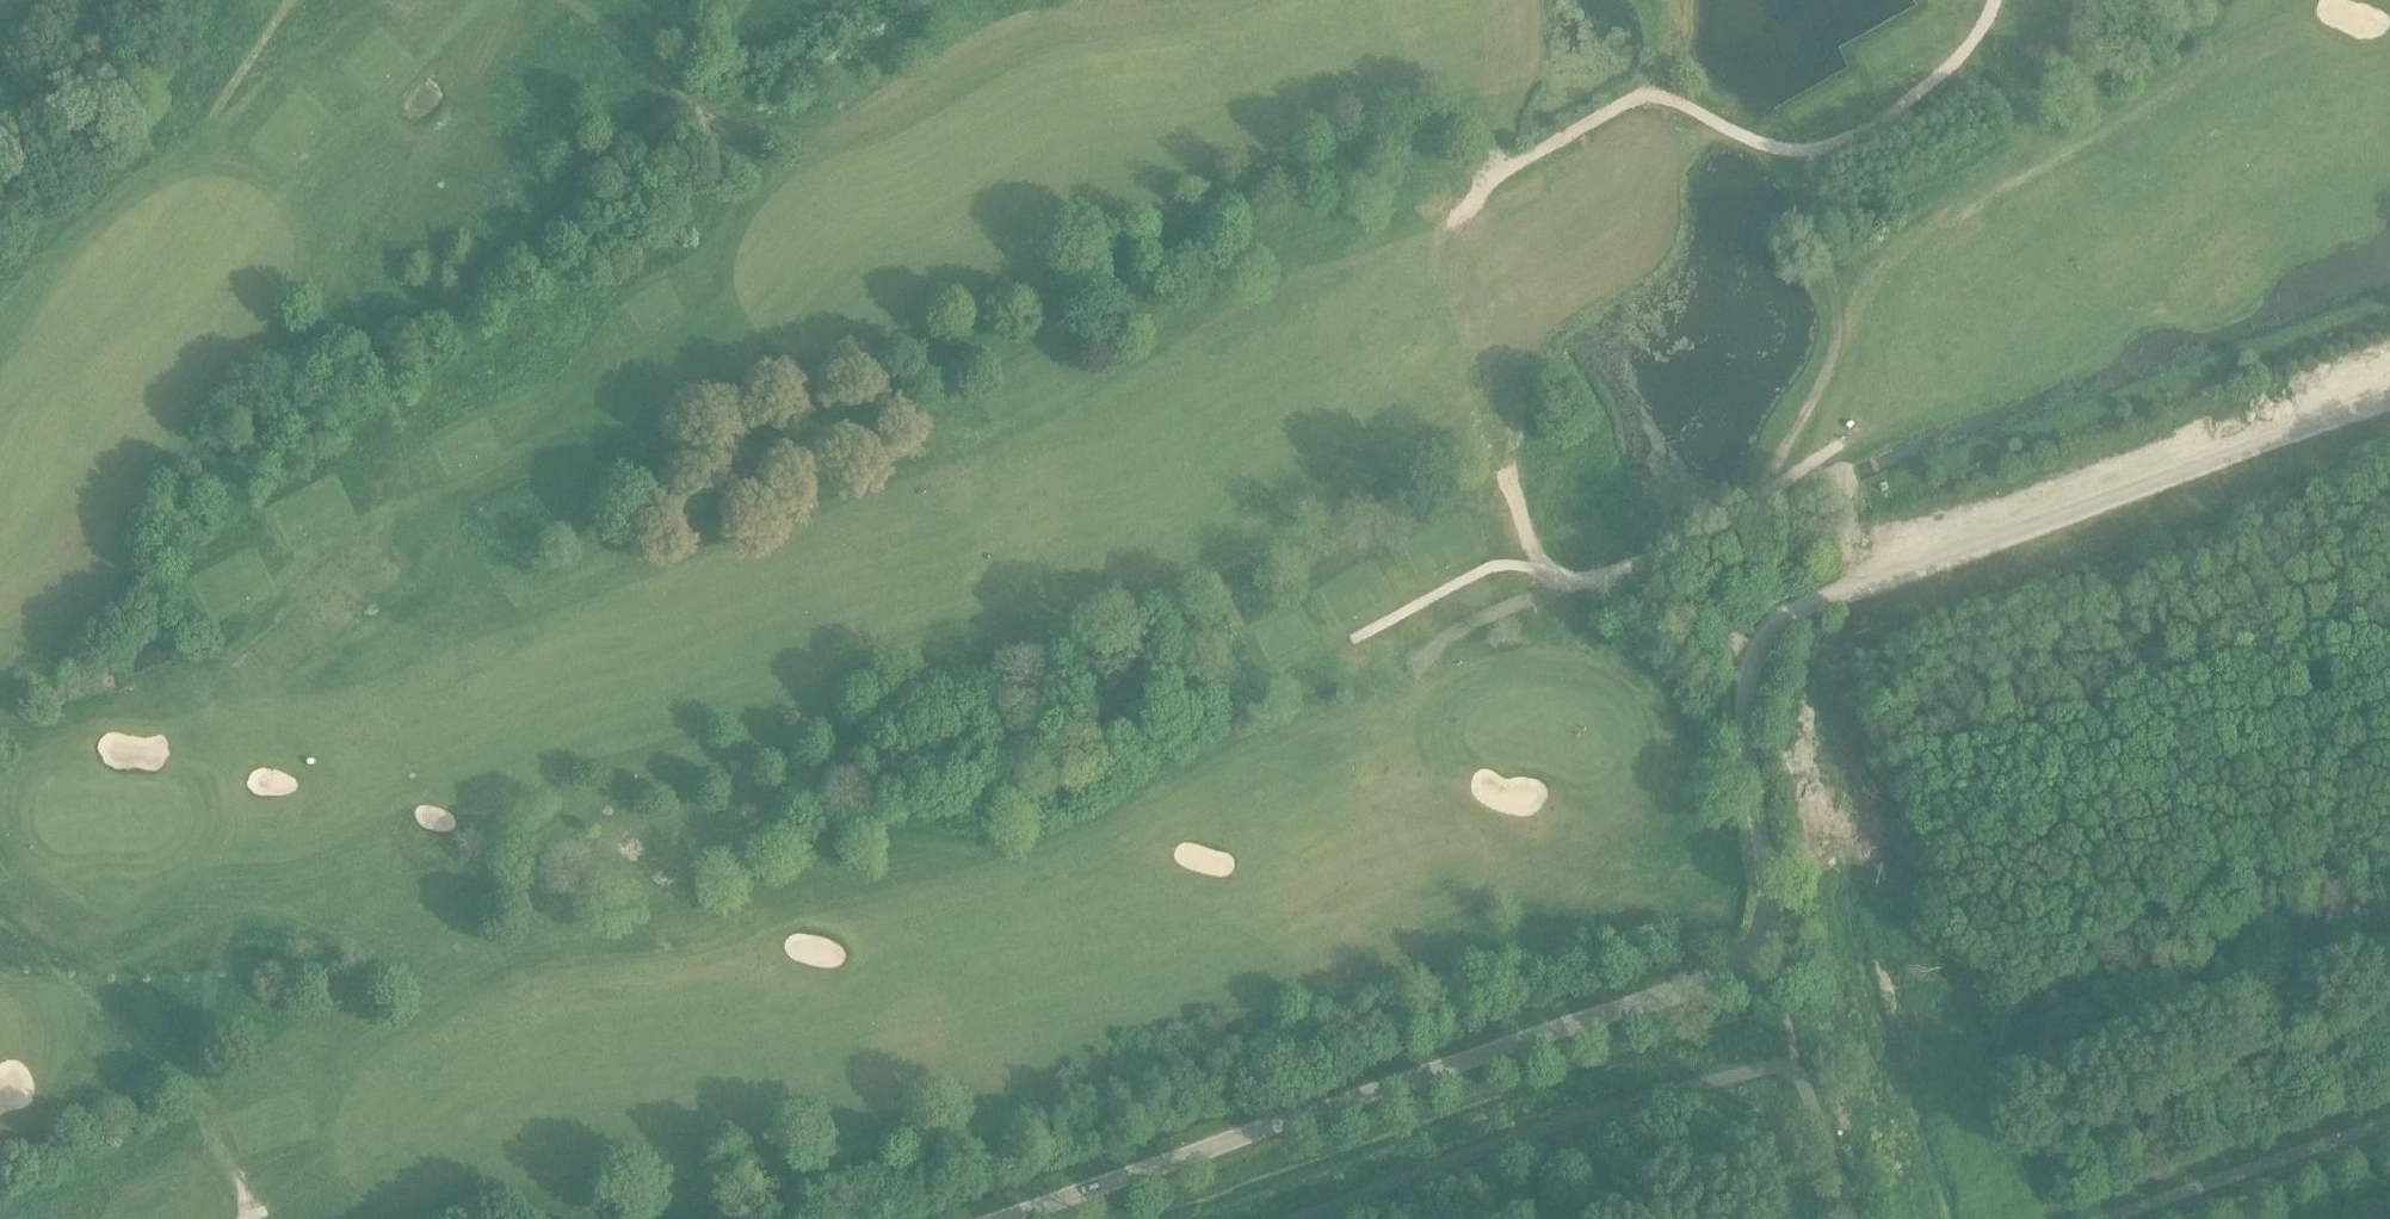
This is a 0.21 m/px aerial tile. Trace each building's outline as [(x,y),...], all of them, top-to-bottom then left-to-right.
[(1867,620),(1853,624),(1857,635),(1870,631),(1867,620)]
